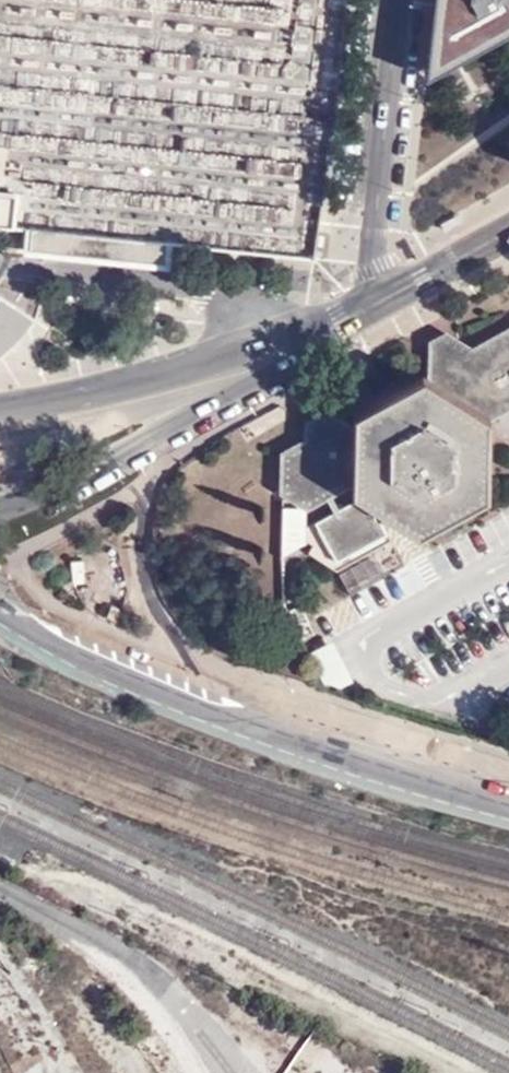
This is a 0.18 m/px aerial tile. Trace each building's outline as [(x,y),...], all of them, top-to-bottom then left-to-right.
[(423,77),(508,30),(508,0),(432,0),(423,77)] [(12,231),(13,206),(0,205),(0,229),(12,231)] [(166,266),(168,247),(152,245),(31,233),(30,251),(42,252),(166,266)] [(1,355),(16,341),(35,320),(0,296),(0,356),(1,355)] [(302,435),(278,449),(278,490),(306,506),(351,484),(351,489),(359,494),(312,518),(319,533),(304,541),(333,558),(384,531),(376,514),(381,507),(417,528),(485,491),(486,420),(508,407),(508,323),(470,344),(471,357),(353,421),(351,422),(333,432),(322,424),(302,435)] [(471,357),(470,344),(442,329),(428,337),(427,377),(421,373),(353,411),(353,421),(471,357)] [(303,418),(302,435),(322,424),(333,432),(351,422),(327,405),(303,418)]
